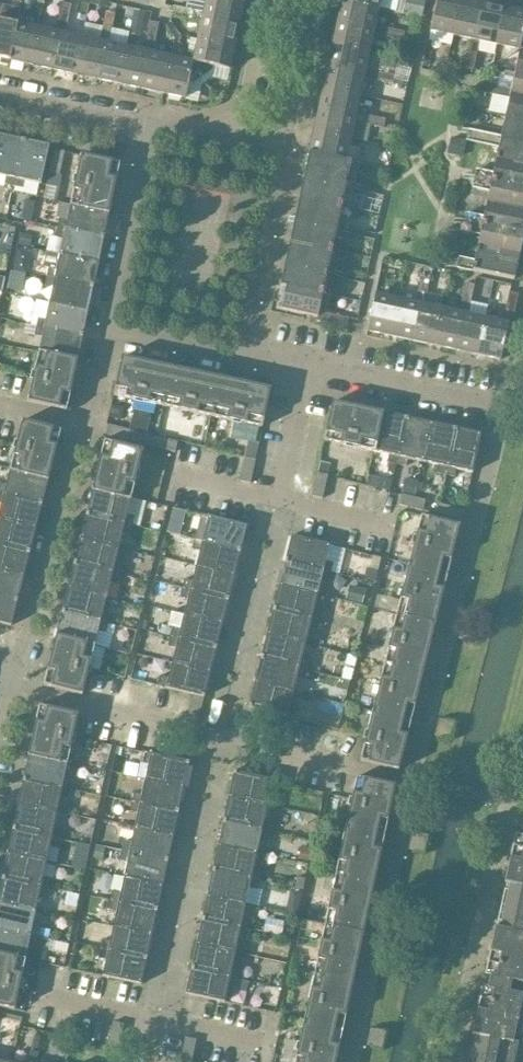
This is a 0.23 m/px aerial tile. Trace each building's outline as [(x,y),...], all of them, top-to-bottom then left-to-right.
[(108,0),(90,0),(89,6),(106,10),(108,0)] [(243,4),(224,0),(205,0),(203,14),(202,18),(238,26),(243,4)] [(380,0),(341,0),(341,1),(378,9),(380,0)] [(460,0),(436,0),(430,31),(453,36),(460,0)] [(482,4),(462,0),(460,0),(453,36),(470,40),(474,41),(482,4)] [(374,27),(378,9),(341,1),(336,23),(373,31),(374,27)] [(67,20),(70,5),(62,4),(59,18),(67,20)] [(496,46),(504,9),(482,4),(474,41),(470,40),(467,55),(476,57),(479,42),(496,46)] [(186,19),(188,11),(173,7),(171,16),(186,19)] [(522,34),(522,13),(504,9),(496,46),(519,50),(519,51),(522,34)] [(234,48),(238,26),(202,18),(203,14),(188,11),(186,19),(201,22),(197,40),(234,48)] [(145,27),(147,18),(144,14),(137,12),(134,25),(145,27)] [(111,30),(114,15),(106,13),(103,28),(111,30)] [(52,71),(60,34),(64,35),(67,20),(59,18),(55,33),(38,29),(30,66),(52,71)] [(16,25),(0,21),(0,60),(8,61),(16,25)] [(155,39),(158,24),(150,23),(147,37),(155,39)] [(368,53),(372,35),(373,31),(336,23),(332,45),(368,53)] [(30,66),(38,29),(16,25),(8,61),(30,66)] [(387,39),(389,30),(374,27),(373,31),(372,35),(387,39)] [(96,80),(104,44),(108,44),(111,30),(103,28),(99,43),(81,39),(74,75),(96,80)] [(402,42),(403,33),(389,30),(387,39),(402,42)] [(74,75),(81,39),(64,35),(60,34),(52,71),(74,75)] [(140,90),(148,53),(152,54),(155,39),(147,37),(144,52),(126,48),(118,85),(140,90)] [(229,71),(234,48),(197,40),(192,63),(193,63),(202,77),(207,74),(209,67),(229,71)] [(126,48),(108,44),(104,44),(96,80),(118,85),(126,48)] [(365,70),(368,53),(332,45),(327,67),(364,74),(365,70)] [(519,51),(519,50),(514,73),(522,75),(522,51),(519,51)] [(162,94),(170,58),(152,54),(148,53),(140,90),(162,94)] [(472,71),(476,57),(467,55),(464,69),(472,71)] [(196,81),(202,77),(193,63),(192,63),(170,58),(162,94),(185,99),(189,79),(196,81)] [(359,97),(363,79),(364,74),(327,67),(322,89),(359,97)] [(377,82),(379,74),(365,70),(364,74),(363,79),(377,82)] [(514,73),(510,90),(509,95),(522,98),(522,75),(514,73)] [(392,85),(394,77),(379,74),(377,82),(392,85)] [(494,96),(495,87),(481,84),(479,93),(494,96)] [(509,95),(510,90),(495,87),(494,96),(508,99),(505,117),(522,121),(522,98),(509,95)] [(355,114),(359,97),(322,89),(318,111),(354,118),(355,114)] [(350,140),(353,123),(354,118),(318,111),(313,132),(350,140)] [(368,126),(370,117),(355,114),(354,118),(353,123),(368,126)] [(383,129),(385,120),(370,117),(368,126),(383,129)] [(505,117),(500,138),(484,135),(482,144),(498,148),(500,139),(522,144),(522,121),(505,117)] [(482,144),(484,135),(468,131),(466,141),(482,144)] [(345,162),(350,140),(313,132),(308,155),(345,162)] [(0,136),(0,176),(6,178),(4,185),(14,187),(23,141),(0,136)] [(522,236),(522,144),(500,139),(498,148),(492,175),(488,192),(483,218),(479,235),(471,272),(513,281),(522,236)] [(40,185),(49,146),(23,141),(14,187),(23,189),(25,182),(40,185)] [(387,160),(387,147),(367,146),(366,159),(387,160)] [(53,150),(48,174),(59,176),(64,153),(53,150)] [(348,210),(358,165),(345,162),(308,155),(298,199),(348,210)] [(119,164),(80,156),(70,206),(108,214),(119,164)] [(488,192),(492,175),(475,171),(471,188),(488,192)] [(366,190),(366,212),(382,212),(382,190),(366,190)] [(339,253),(348,210),(298,199),(289,243),(339,253)] [(66,221),(70,206),(58,203),(55,218),(59,219),(66,221)] [(108,214),(70,206),(66,221),(59,219),(57,229),(103,239),(108,214)] [(479,235),(483,218),(466,215),(462,232),(479,235)] [(103,239),(57,229),(55,238),(62,240),(59,255),(98,263),(103,239)] [(11,238),(3,237),(0,249),(0,250),(8,252),(11,238)] [(329,297),(339,253),(289,243),(279,288),(285,289),(285,288),(322,295),(329,297)] [(56,270),(59,255),(47,252),(42,277),(46,278),(48,269),(56,270)] [(98,263),(59,255),(56,270),(48,269),(46,278),(92,288),(98,263)] [(52,289),(44,288),(46,278),(42,277),(24,273),(19,298),(48,304),(52,289)] [(427,291),(430,276),(421,275),(418,289),(427,291)] [(92,288),(46,278),(44,288),(52,289),(48,304),(87,312),(92,288)] [(470,301),(473,286),(465,284),(462,299),(470,301)] [(318,313),(322,295),(285,288),(285,289),(280,311),(310,317),(317,318),(316,321),(331,325),(333,316),(318,313)] [(411,342),(419,305),(423,306),(427,291),(418,289),(415,304),(397,300),(389,337),(411,342)] [(514,310),(517,295),(508,293),(505,308),(514,310)] [(389,337),(397,300),(374,295),(366,332),(389,337)] [(455,351),(463,314),(467,315),(470,301),(462,299),(459,314),(441,310),(433,346),(455,351)] [(87,312),(48,304),(45,319),(38,317),(36,327),(82,337),(87,312)] [(433,346),(441,310),(423,306),(419,305),(411,342),(433,346)] [(500,361),(507,325),(511,325),(514,310),(505,308),(502,323),(485,319),(477,356),(500,361)] [(477,356),(485,319),(467,315),(463,314),(455,351),(477,356)] [(346,328),(348,319),(333,316),(331,325),(346,328)] [(82,337),(36,327),(34,336),(41,338),(38,353),(77,361),(82,337)] [(77,361),(38,353),(27,403),(66,411),(77,361)] [(171,368),(121,358),(113,396),(163,407),(171,368)] [(211,418),(220,379),(171,368),(163,407),(211,418)] [(261,428),(270,390),(220,379),(211,418),(261,428)] [(373,452),(381,414),(332,403),(323,442),(373,452)] [(135,408),(131,426),(150,430),(154,412),(135,408)] [(396,465),(406,419),(381,414),(373,452),(388,456),(386,463),(396,465)] [(422,463),(430,424),(406,419),(396,465),(405,467),(407,460),(422,463)] [(60,431),(22,421),(9,471),(47,481),(60,431)] [(445,476),(455,429),(430,424),(422,463),(437,466),(435,474),(445,476)] [(177,443),(108,426),(105,436),(174,453),(177,443)] [(472,473),(480,435),(455,429),(445,476),(454,478),(456,470),(472,473)] [(104,441),(91,491),(130,500),(142,451),(104,441)] [(244,458),(255,460),(257,450),(246,448),(244,458)] [(244,458),(243,459),(239,482),(250,484),(254,460),(244,458)] [(319,461),(316,473),(327,475),(330,464),(319,461)] [(9,471),(5,486),(0,484),(0,494),(41,505),(47,481),(9,471)] [(327,476),(316,474),(311,497),(322,500),(327,476)] [(91,491),(85,515),(131,526),(134,517),(126,515),(130,500),(91,491)] [(0,494),(0,504),(0,506),(0,520),(35,529),(41,505),(0,494)] [(425,501),(401,495),(399,506),(422,512),(425,501)] [(463,510),(439,505),(437,515),(460,521),(463,510)] [(85,515),(79,540),(118,549),(122,534),(129,536),(131,526),(85,515)] [(140,529),(143,519),(134,517),(131,526),(140,529)] [(240,552),(246,527),(207,517),(204,533),(196,531),(195,533),(194,541),(240,552)] [(420,517),(408,566),(446,576),(459,526),(420,517)] [(0,520),(0,546),(29,553),(35,529),(0,520)] [(194,541),(195,533),(187,531),(185,539),(194,541)] [(290,537),(284,562),(330,573),(333,564),(325,562),(329,546),(290,537)] [(192,548),(194,541),(185,539),(184,546),(192,548)] [(79,540),(73,564),(119,575),(122,566),(114,564),(118,549),(79,540)] [(234,576),(240,552),(194,541),(192,548),(191,550),(199,552),(195,567),(234,576)] [(0,546),(0,572),(23,577),(29,553),(0,546)] [(330,573),(284,562),(278,586),(317,596),(320,581),(328,583),(330,573)] [(73,564),(67,588),(106,598),(109,583),(117,585),(119,575),(73,564)] [(408,566),(396,615),(434,624),(446,576),(408,566)] [(234,576),(195,567),(191,582),(184,580),(182,589),(227,600),(234,576)] [(0,572),(0,597),(17,602),(23,577),(0,572)] [(317,596),(278,586),(272,610),(318,622),(321,612),(313,611),(317,596)] [(102,613),(106,598),(67,588),(61,612),(107,624),(110,614),(102,613)] [(227,600),(182,589),(179,599),(187,600),(183,615),(221,625),(227,600)] [(0,597),(0,624),(10,627),(17,602),(0,597)] [(318,622),(272,610),(266,634),(305,644),(308,629),(316,631),(318,622)] [(105,632),(107,624),(61,612),(55,637),(94,646),(97,631),(105,633),(105,632)] [(221,625),(183,615),(179,630),(172,628),(169,637),(215,649),(221,625)] [(396,615),(384,664),(422,673),(434,624),(396,615)] [(473,643),(477,626),(462,622),(458,639),(473,643)] [(115,635),(117,626),(107,624),(105,632),(115,635)] [(266,634),(260,659),(306,670),(308,661),(301,659),(305,644),(266,634)] [(55,637),(43,686),(81,696),(94,646),(55,637)] [(215,649),(169,637),(167,647),(175,649),(171,664),(209,673),(215,649)] [(356,657),(346,654),(340,679),(350,681),(356,657)] [(306,670),(260,659),(254,683),(292,693),(296,678),(304,680),(306,670)] [(209,673),(171,664),(167,678),(160,676),(157,687),(192,696),(203,698),(209,673)] [(384,664),(372,712),(410,722),(422,673),(384,664)] [(292,693),(254,683),(248,708),(258,711),(294,720),(296,709),(289,707),(292,693)] [(203,698),(192,696),(187,719),(197,721),(203,698)] [(38,706),(28,756),(67,765),(77,715),(38,706)] [(258,711),(248,708),(243,726),(242,731),(253,734),(258,711)] [(372,712),(365,737),(359,762),(398,771),(410,722),(372,712)] [(449,740),(453,723),(438,719),(434,736),(449,740)] [(193,740),(182,737),(177,760),(188,763),(193,740)] [(238,749),(233,772),(244,775),(249,751),(238,749)] [(177,760),(164,758),(142,753),(140,763),(147,765),(144,780),(183,788),(188,763),(177,760)] [(67,765),(28,756),(22,780),(69,790),(71,781),(64,779),(67,765)] [(279,782),(233,772),(227,798),(266,806),(269,791),(277,793),(279,782)] [(355,778),(351,800),(345,828),(383,836),(394,786),(355,778)] [(69,790),(22,780),(17,805),(56,813),(60,798),(67,800),(69,790)] [(183,788),(144,780),(141,795),(133,793),(131,802),(177,813),(183,788)] [(266,806),(227,798),(222,822),(268,832),(270,823),(263,821),(266,806)] [(177,813),(131,802),(129,812),(137,814),(133,829),(172,837),(177,813)] [(56,813),(17,805),(12,829),(59,839),(61,830),(53,828),(56,813)] [(268,832),(222,822),(217,846),(256,855),(259,840),(266,842),(268,832)] [(345,828),(334,877),(373,885),(383,836),(345,828)] [(59,839),(12,829),(7,854),(46,862),(49,847),(57,849),(59,839)] [(172,837),(133,829),(130,844),(123,842),(121,851),(167,861),(172,837)] [(426,837),(411,833),(408,850),(423,853),(426,837)] [(514,835),(504,883),(509,885),(509,883),(522,886),(522,837),(514,835)] [(256,855),(217,846),(212,871),(258,881),(260,871),(252,870),(256,855)] [(167,861),(121,851),(119,861),(126,863),(123,878),(162,886),(167,861)] [(46,862),(7,854),(1,879),(48,889),(50,879),(42,878),(46,862)] [(258,881),(212,871),(206,896),(245,904),(248,889),(256,890),(258,881)] [(334,877),(324,926),(362,934),(373,885),(334,877)] [(162,886),(123,878),(120,893),(112,891),(110,901),(156,911),(162,886)] [(1,879),(0,885),(0,904),(35,911),(38,897),(46,898),(48,889),(1,879)] [(509,885),(508,891),(504,890),(500,906),(522,911),(522,886),(509,883),(509,885)] [(242,919),(245,904),(206,896),(201,920),(247,930),(249,921),(242,919)] [(156,911),(110,901),(108,910),(116,912),(112,927),(151,935),(156,911)] [(0,904),(0,930),(38,937),(40,928),(32,926),(35,911),(0,904)] [(500,906),(497,921),(501,922),(499,928),(499,930),(522,935),(522,911),(500,906)] [(247,930),(201,920),(196,945),(234,953),(238,938),(245,940),(247,930)] [(324,926),(313,975),(352,983),(362,934),(324,926)] [(151,935),(112,927),(109,942),(102,940),(100,949),(146,960),(151,935)] [(499,930),(499,928),(494,927),(484,976),(489,977),(487,988),(482,987),(471,1035),(476,1036),(477,1035),(513,1043),(513,1042),(522,995),(509,992),(511,982),(522,984),(522,935),(499,930)] [(0,930),(0,955),(25,960),(28,945),(36,947),(38,937),(0,930)] [(405,935),(390,931),(387,948),(402,951),(405,935)] [(231,968),(234,953),(196,945),(190,969),(237,979),(239,970),(231,968)] [(146,960),(100,949),(98,959),(105,961),(102,977),(140,985),(146,960)] [(14,1010),(25,960),(0,955),(0,1007),(14,1010)] [(235,989),(237,979),(190,969),(185,995),(224,1003),(227,987),(235,989)] [(313,975),(303,1024),(341,1032),(352,983),(313,975)] [(248,982),(237,979),(235,989),(246,991),(248,982)] [(112,1023),(107,1046),(118,1048),(122,1028),(123,1025),(112,1023)] [(294,1061),(335,1061),(341,1032),(303,1024),(294,1061)] [(384,1032),(369,1029),(366,1046),(381,1049),(382,1042),(383,1037),(384,1032)] [(476,1036),(472,1058),(489,1061),(514,1061),(518,1043),(513,1042),(513,1043),(477,1035),(476,1036)] [(185,1038),(180,1061),(191,1061),(195,1040),(185,1038)] [(37,1061),(39,1053),(30,1051),(28,1060),(37,1061)]
